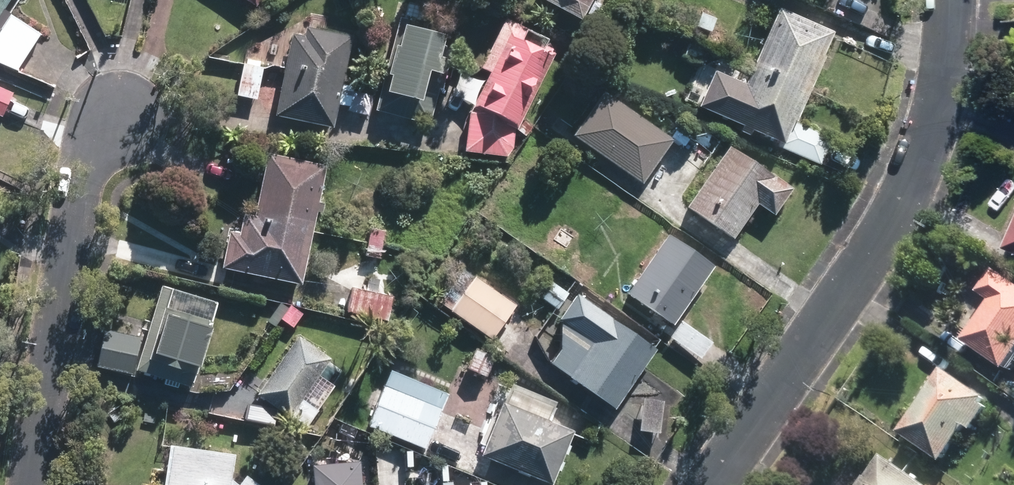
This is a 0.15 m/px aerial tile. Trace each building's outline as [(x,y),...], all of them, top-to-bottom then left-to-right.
[(4,8),(10,0),(0,0),(0,14),(4,8)] [(591,0),(530,0),(577,26),(591,0)] [(750,62),(807,87),(821,54),(819,54),(828,32),(774,8),(750,62)] [(715,18),(700,12),(695,26),(709,32),(715,18)] [(398,15),(372,109),(427,124),(437,87),(441,88),(449,59),(434,55),(440,33),(425,29),(427,23),(398,15)] [(514,128),(557,47),(504,18),(477,68),(487,74),(470,105),(467,138),(466,154),(511,158),(514,128)] [(330,126),(348,36),(303,27),(301,35),(288,32),(272,113),(330,126)] [(254,98),(262,64),(242,60),(234,94),(254,98)] [(792,122),(807,87),(750,62),(742,83),(711,69),(695,106),(776,142),(774,146),(817,165),(829,138),(792,122)] [(0,89),(0,120),(6,122),(16,96),(0,89)] [(599,99),(571,139),(641,186),(667,145),(599,99)] [(530,125),(522,119),(516,129),(524,134),(530,125)] [(726,144),(683,206),(731,238),(755,203),(771,214),(790,187),(767,171),(766,173),(726,144)] [(218,266),(298,283),(324,165),(264,152),(251,214),(240,212),(236,232),(226,230),(218,266)] [(365,241),(380,244),(383,230),(368,227),(365,241)] [(1005,250),(1013,254),(1013,230),(1005,250)] [(665,234),(624,292),(670,324),(710,266),(665,234)] [(377,257),(380,244),(365,241),(362,254),(377,257)] [(1006,374),(1013,362),(1013,286),(996,274),(980,296),(993,305),(965,345),(1006,374)] [(514,303),(473,275),(448,311),(489,340),(514,303)] [(555,308),(567,291),(545,276),(533,293),(555,308)] [(163,283),(136,369),(193,387),(220,300),(163,283)] [(351,285),(345,312),(392,322),(398,295),(351,285)] [(613,407),(654,348),(574,293),(556,319),(589,343),(566,375),(613,407)] [(668,336),(699,358),(711,341),(680,319),(668,336)] [(142,337),(109,331),(102,365),(135,373),(142,337)] [(305,428),(318,409),(301,397),(328,360),(296,337),(253,395),(286,418),(288,416),(305,428)] [(473,346),(464,368),(484,375),(493,353),(473,346)] [(424,448),(445,392),(388,369),(366,424),(424,448)] [(973,434),(989,412),(984,408),(988,402),(945,372),(900,437),(943,467),(968,431),(973,434)] [(500,401),(477,454),(548,484),(571,432),(500,401)] [(228,478),(232,454),(166,444),(160,484),(258,484),(243,474),(235,483),(228,478)] [(885,460),(869,482),(867,481),(864,484),(921,484),(885,460)] [(313,464),(315,484),(363,484),(361,461),(313,464)]
